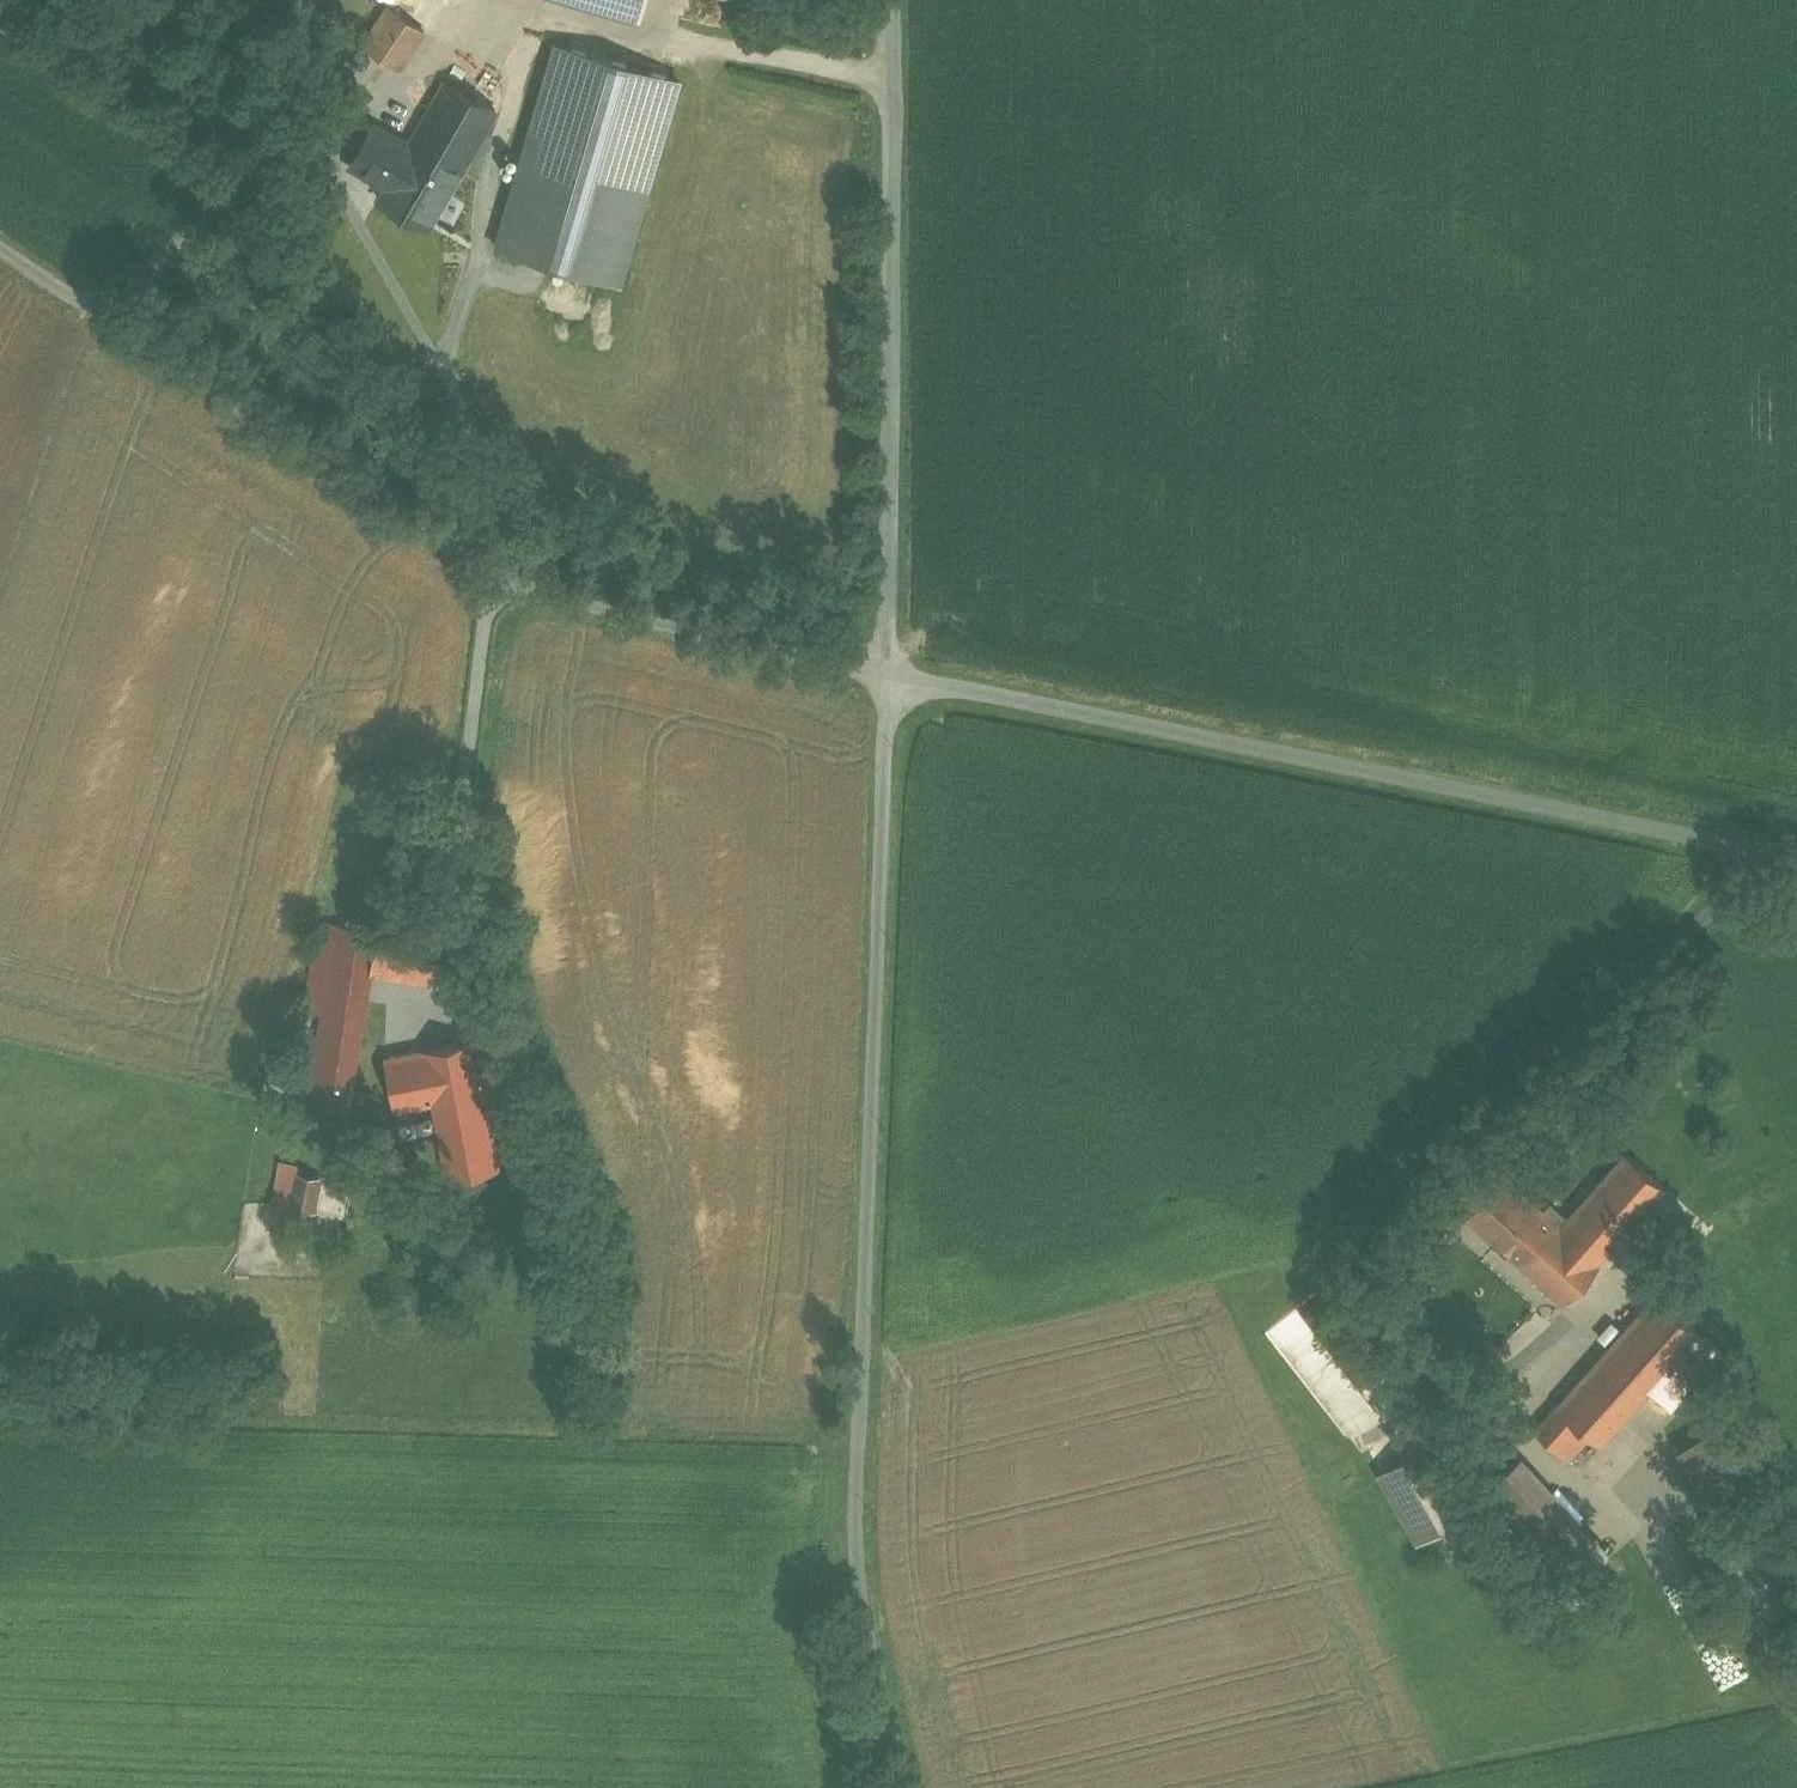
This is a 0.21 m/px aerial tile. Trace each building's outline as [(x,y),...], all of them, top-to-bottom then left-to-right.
[(635,18),(640,0),(573,0),(635,18)] [(424,31),(389,8),(364,45),(399,69),(424,31)] [(554,42),(494,247),(622,285),(682,79),(554,42)] [(460,171),(496,111),(446,82),(411,143),(460,171)] [(460,171),(411,143),(409,147),(374,127),(352,165),(387,185),(382,192),(432,221),(460,171)] [(377,929),(320,920),(306,1007),(323,1010),(308,1099),(349,1105),(370,970),(441,981),(450,925),(380,913),(377,929)] [(475,1039),(385,1057),(395,1109),(433,1101),(438,1130),(427,1132),(430,1146),(441,1144),(447,1177),(499,1167),(475,1039)] [(1568,1218),(1551,1203),(1543,1211),(1487,1162),(1451,1202),(1565,1302),(1600,1263),(1600,1262),(1666,1188),(1626,1153),(1568,1218)] [(352,1183),(297,1172),(298,1163),(282,1160),(273,1202),(290,1205),(287,1220),(311,1224),(314,1210),(346,1217),(352,1183)] [(1657,1294),(1567,1395),(1610,1433),(1649,1389),(1670,1409),(1721,1351),(1657,1294)] [(1305,1317),(1277,1339),(1323,1399),(1351,1377),(1305,1317)] [(1591,1435),(1557,1405),(1535,1430),(1569,1460),(1591,1435)] [(1432,1444),(1380,1473),(1418,1540),(1470,1510),(1432,1444)] [(1733,1643),(1713,1654),(1730,1685),(1750,1675),(1733,1643)]
